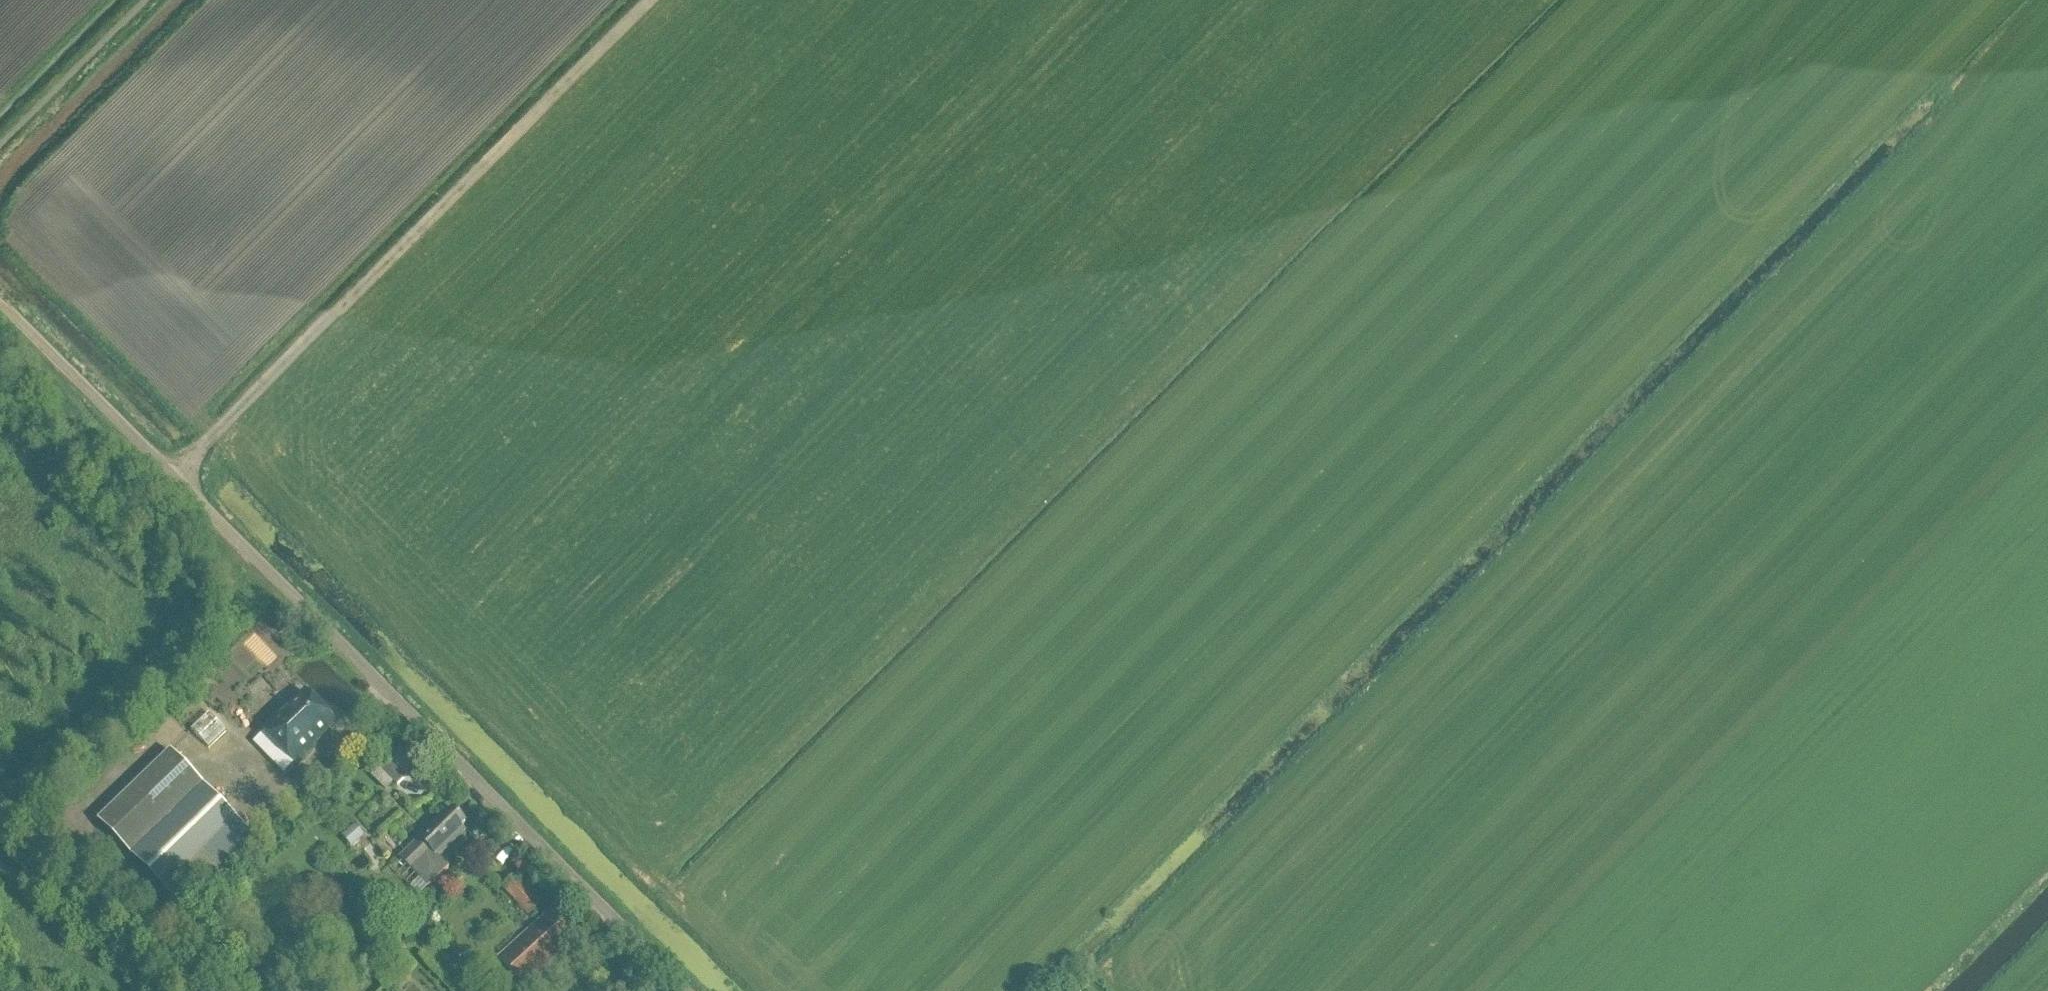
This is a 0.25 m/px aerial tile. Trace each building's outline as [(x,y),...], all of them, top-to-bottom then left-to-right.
[(335,724),(307,696),(292,711),(289,707),(263,732),(298,767),(314,751),(311,748),(335,724)] [(399,788),(408,779),(405,776),(414,767),(399,753),(381,770),(399,788)] [(182,910),(255,839),(173,754),(100,825),(182,910)] [(449,870),(439,859),(466,833),(462,829),(466,825),(453,812),(442,824),(440,822),(400,861),(428,890),(449,870)] [(351,847),(363,837),(355,828),(343,839),(351,847)] [(505,890),(530,918),(546,904),(534,890),(530,893),(518,879),(505,890)] [(560,949),(576,935),(559,916),(553,921),(549,916),(500,960),(526,989),(553,965),(551,963),(562,952),(560,949)]
